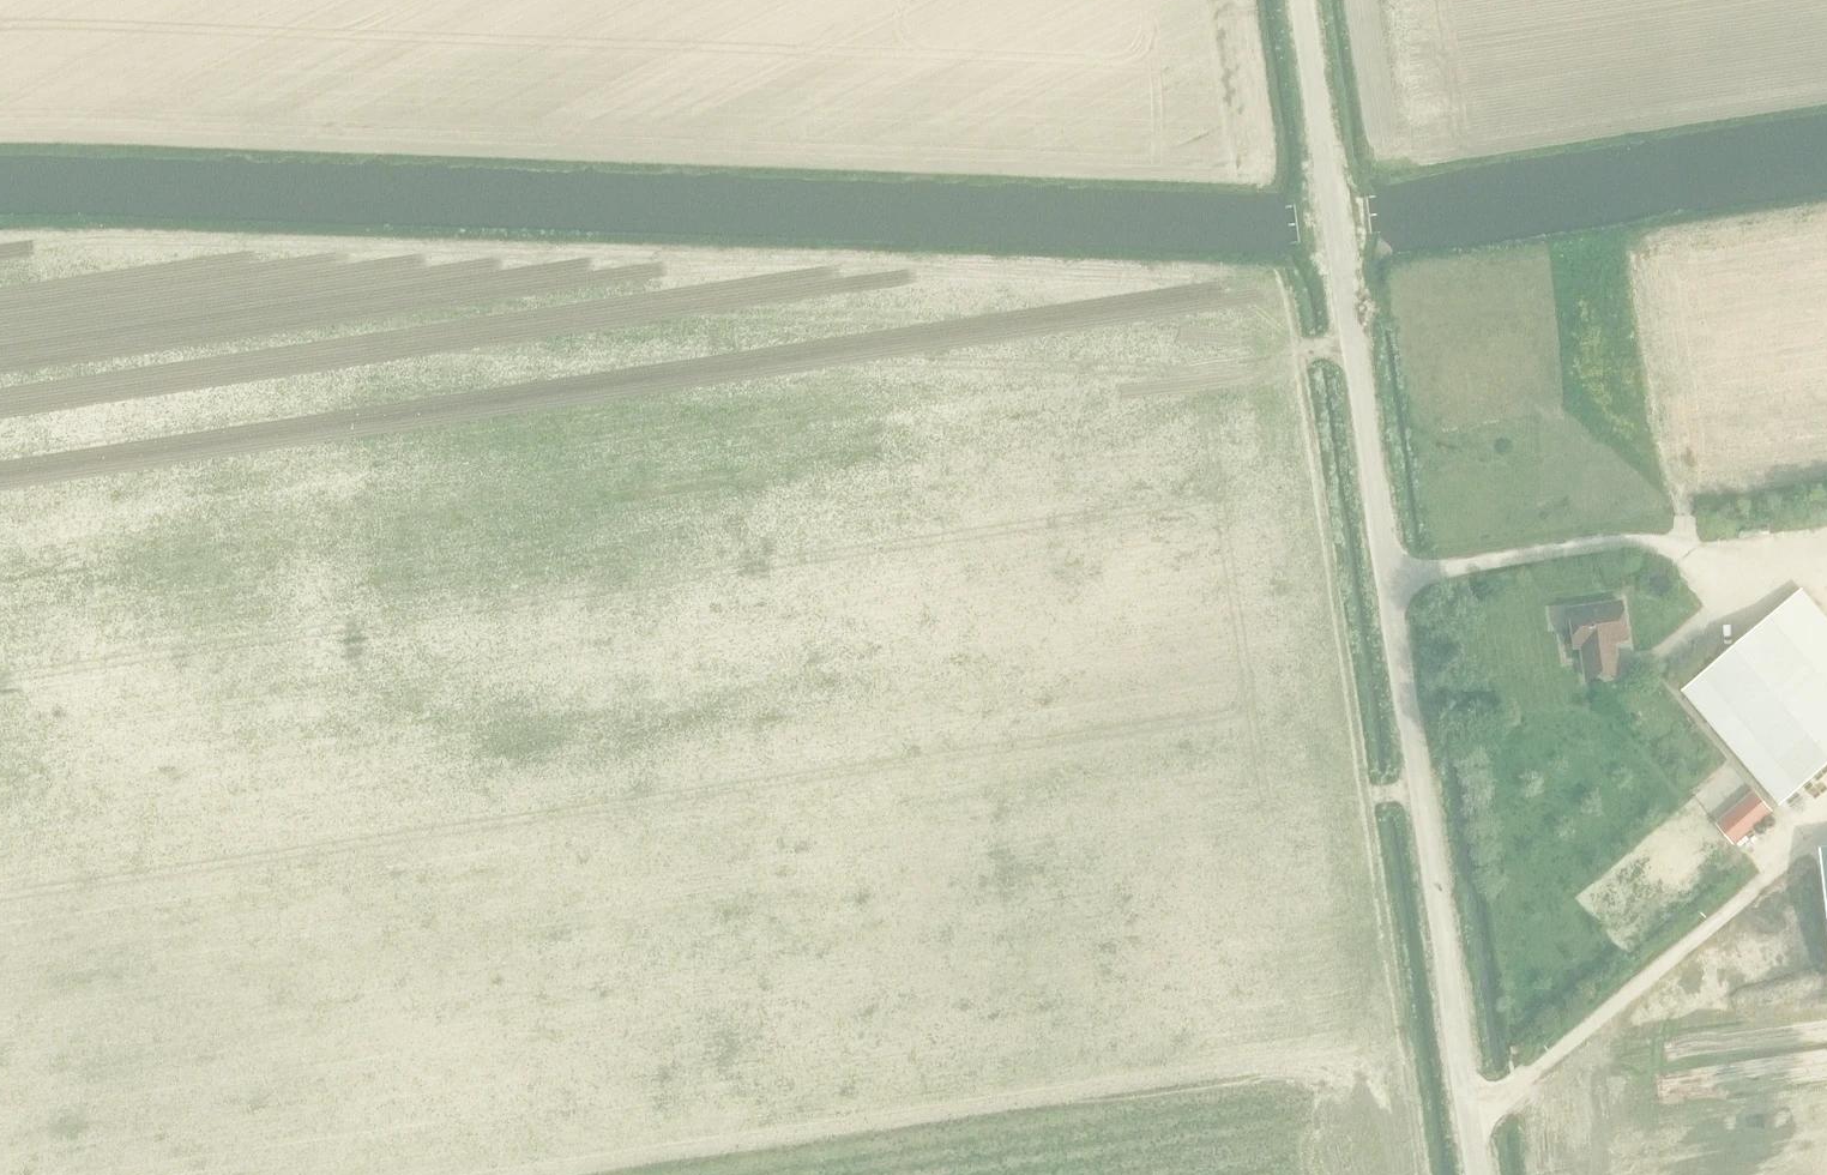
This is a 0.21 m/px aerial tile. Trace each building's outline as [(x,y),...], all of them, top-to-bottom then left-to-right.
[(1779,805),(1826,765),(1826,619),(1802,589),(1683,691),(1779,805)] [(1585,678),(1617,673),(1612,641),(1626,639),(1620,601),(1567,609),(1572,647),(1580,646),(1585,678)]
